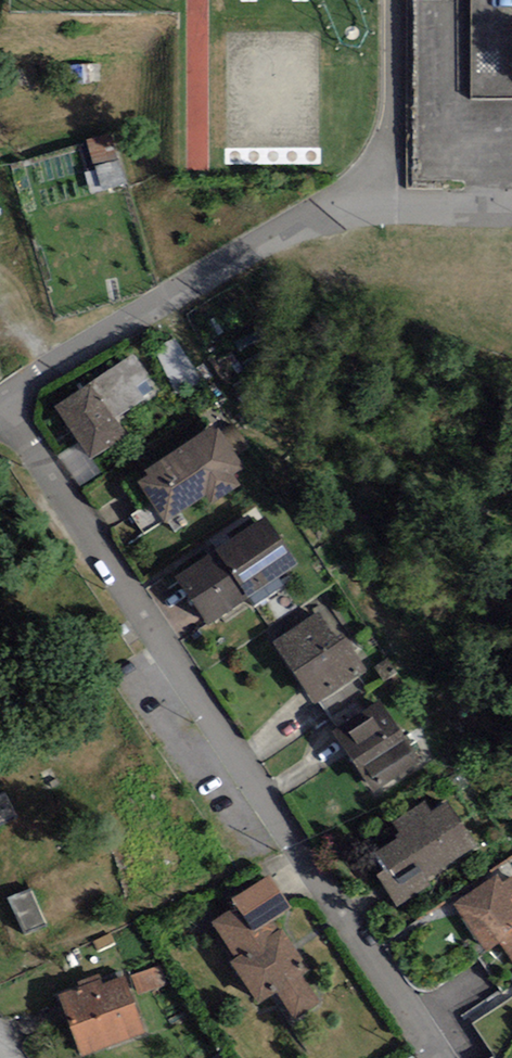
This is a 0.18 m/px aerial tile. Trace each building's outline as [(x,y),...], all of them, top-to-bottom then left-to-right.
[(94,139),(102,190),(127,186),(119,135),(94,139)] [(174,339),(155,348),(178,395),(202,384),(174,339)] [(56,407),(90,459),(126,435),(116,420),(159,392),(134,355),(56,407)] [(218,423),(146,470),(149,474),(136,483),(162,523),(206,494),(212,504),(241,486),(234,476),(247,468),(218,423)] [(214,553),(246,599),(249,596),(255,605),(284,585),(278,577),(299,562),(267,516),(214,553)] [(209,624),(246,599),(214,553),(177,578),(209,624)] [(274,640),(314,704),(319,701),(358,675),(366,671),(344,635),(336,639),(318,612),(274,640)] [(371,695),(358,675),(319,701),(333,721),(371,695)] [(420,759),(379,697),(330,729),(371,791),(420,759)] [(431,811),(424,800),(391,823),(401,837),(376,855),(385,868),(376,875),(399,907),(432,884),(428,878),(478,843),(447,800),(431,811)] [(271,875),(232,899),(236,906),(252,932),(273,920),(292,908),(271,875)] [(485,953),(478,958),(505,996),(511,991),(511,877),(502,884),(496,875),(452,904),(485,953)] [(32,890),(8,899),(25,936),(49,926),(32,890)] [(211,922),(236,959),(231,963),(259,1004),(277,992),(295,1019),(320,1002),(302,975),(310,969),(283,928),(280,930),(273,920),(252,932),(236,906),(211,922)] [(138,995),(165,984),(158,965),(131,976),(138,995)] [(80,986),(57,995),(82,1057),(146,1033),(124,976),(103,985),(98,974),(78,982),(80,986)]
